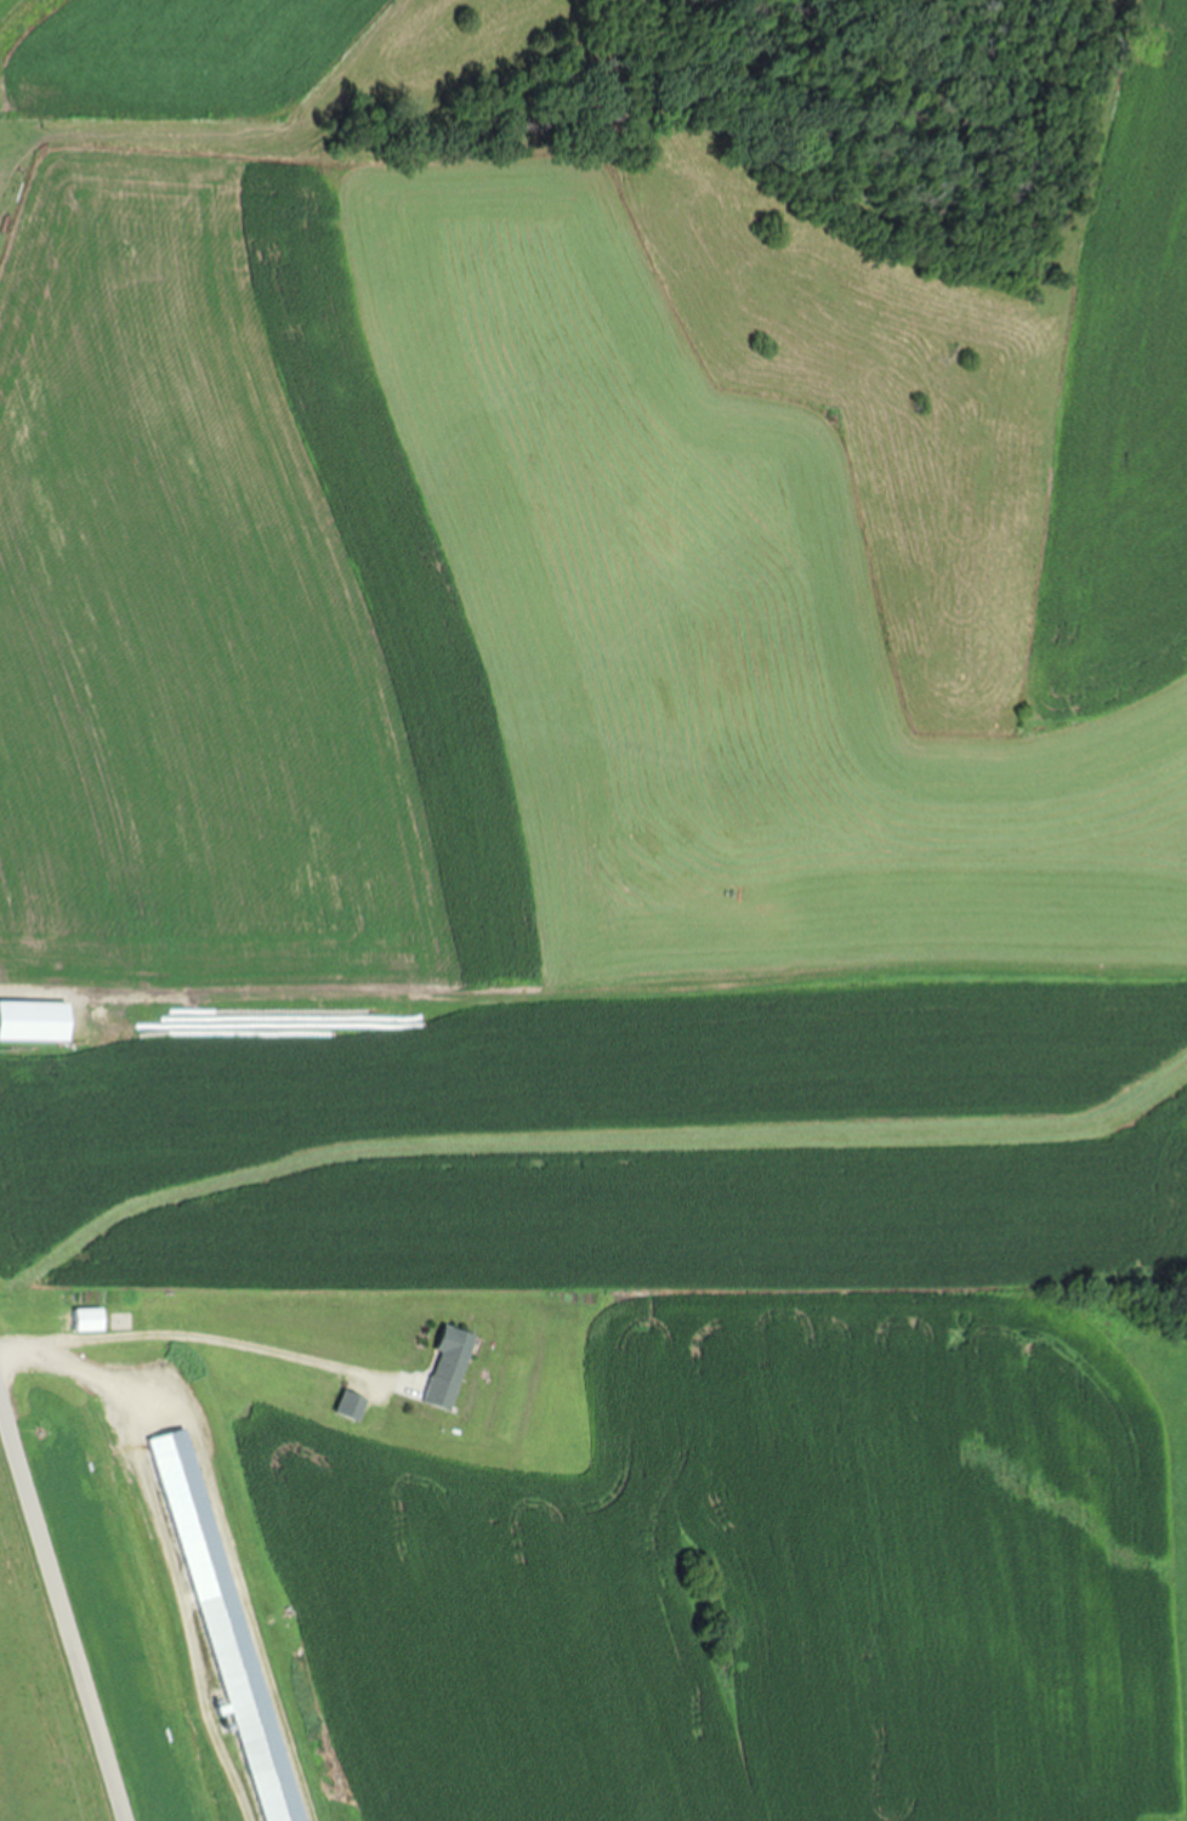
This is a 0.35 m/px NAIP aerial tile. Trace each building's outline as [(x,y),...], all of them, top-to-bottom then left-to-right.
[(103,1329),(103,1306),(74,1306),(74,1329),(103,1329)] [(423,1400),(453,1409),(475,1332),(446,1323),(423,1400)] [(194,1425),(154,1436),(260,1820),(302,1820),(194,1425)]
